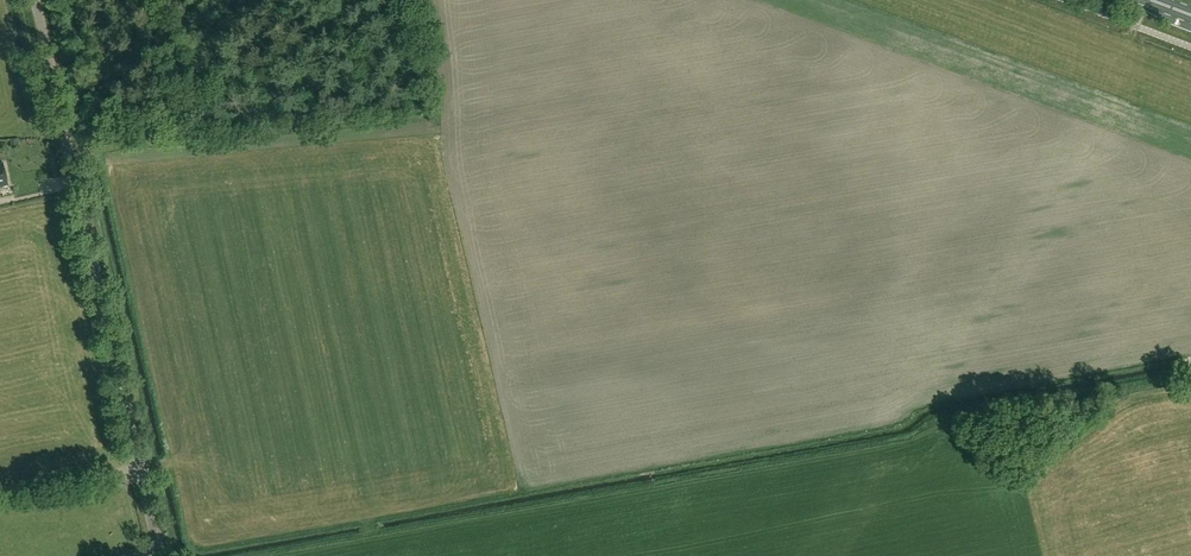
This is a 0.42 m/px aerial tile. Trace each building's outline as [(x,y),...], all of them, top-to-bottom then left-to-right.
[(9,185),(5,164),(0,165),(0,187),(9,185)]
